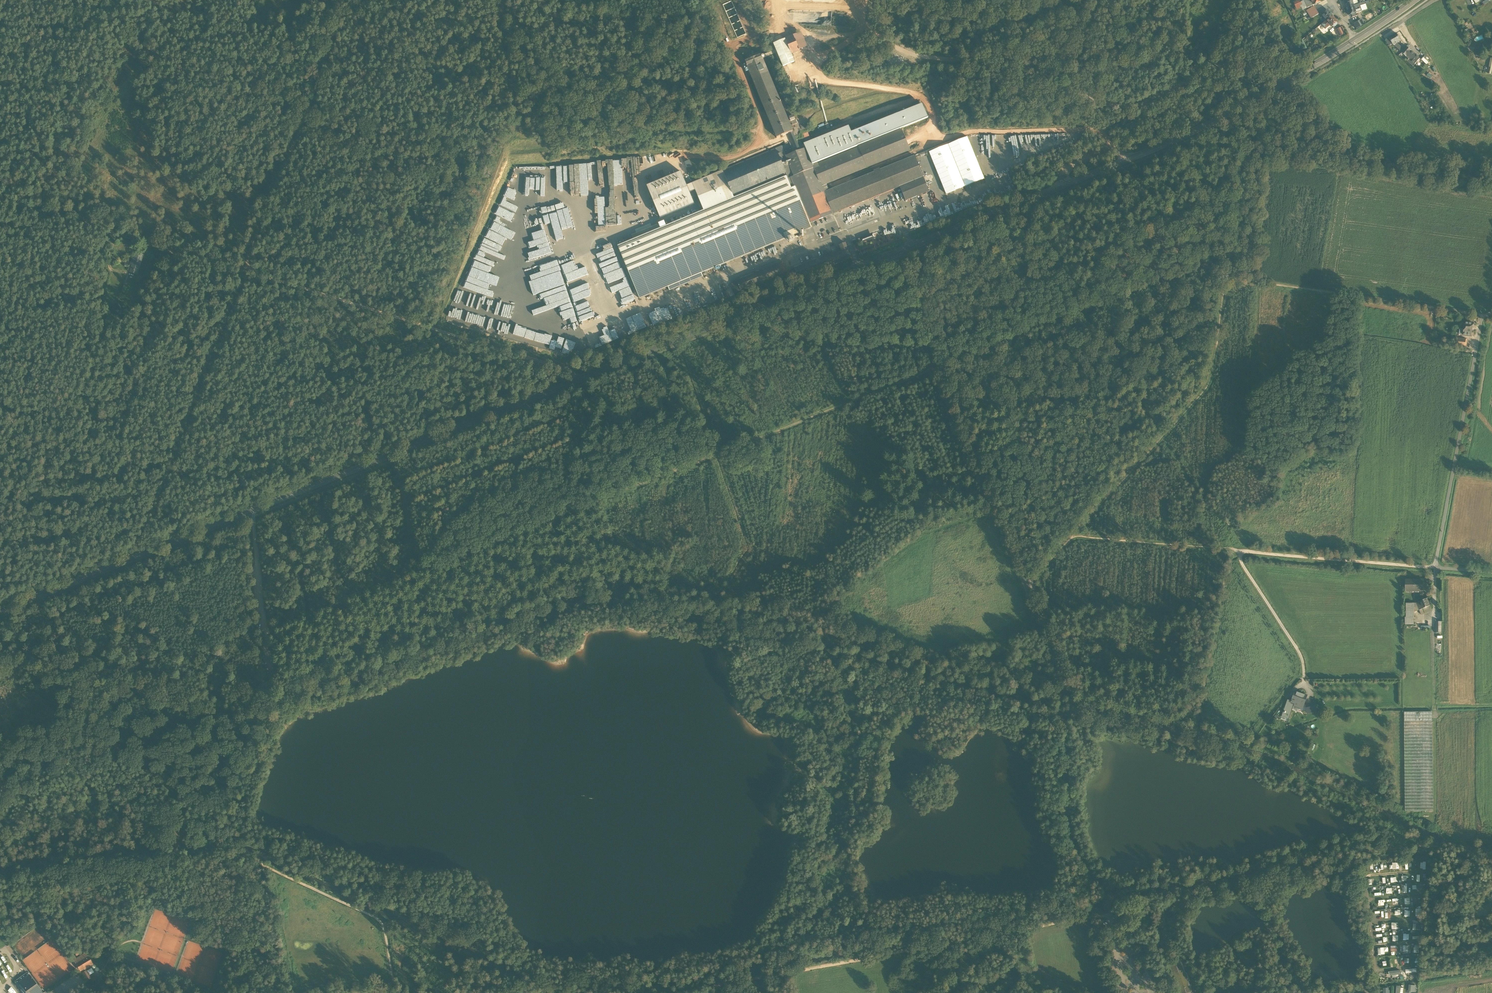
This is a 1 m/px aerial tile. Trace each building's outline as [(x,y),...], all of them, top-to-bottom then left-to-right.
[(1298,0),(1293,2),(1296,10),(1301,8),(1300,5),(1302,4),(1301,2),(1300,2),(1298,0)] [(1356,13),(1362,11),(1360,6),(1365,4),(1366,4),(1365,2),(1361,3),(1358,4),(1353,5),(1356,13)] [(1356,13),(1353,5),(1346,8),(1348,15),(1351,14),(1356,13)] [(1304,12),(1307,15),(1315,10),(1313,6),(1304,12)] [(1321,14),(1326,20),(1332,16),(1327,9),(1321,14)] [(1317,14),(1315,10),(1307,15),(1309,19),(1317,14)] [(1326,20),(1330,25),(1331,27),(1337,22),(1332,16),(1326,20)] [(1361,19),(1353,24),(1356,29),(1364,24),(1361,19)] [(1325,29),(1330,25),(1326,20),(1321,24),(1325,29)] [(1335,30),(1339,37),(1346,33),(1342,26),(1335,30)] [(800,32),(794,35),(800,50),(806,47),(800,32)] [(1392,45),(1393,46),(1397,44),(1401,41),(1396,34),(1389,38),(1392,45)] [(785,39),(773,44),(783,67),(795,62),(791,54),(800,50),(794,35),(785,39)] [(1393,46),(1401,53),(1404,50),(1397,44),(1393,46)] [(1415,64),(1420,59),(1406,47),(1404,50),(1401,53),(1409,59),(1415,64)] [(777,138),(788,133),(792,131),(793,131),(782,106),(785,105),(781,97),(779,98),(761,53),(746,60),(745,60),(746,62),(777,138)] [(1491,75),(1491,58),(1487,57),(1484,73),(1491,75)] [(829,191),(826,184),(818,164),(817,162),(857,146),(928,117),(922,103),(851,132),(849,125),(804,144),(802,145),(801,145),(800,141),(797,142),(796,141),(792,142),(782,146),(810,223),(900,187),(905,201),(929,191),(914,156),(872,173),(871,171),(860,176),(861,178),(829,191)] [(858,147),(818,164),(826,184),(910,150),(911,150),(909,146),(908,146),(901,129),(858,147)] [(967,137),(929,152),(946,194),(984,179),(967,137)] [(812,228),(810,223),(782,146),(692,183),(695,190),(701,205),(703,208),(703,211),(700,212),(666,226),(660,228),(633,239),(624,243),(618,246),(640,299),(668,287),(669,291),(703,277),(702,273),(812,228)] [(621,187),(620,159),(605,160),(605,163),(610,163),(610,167),(607,167),(607,171),(604,171),(604,176),(610,175),(610,184),(614,183),(614,187),(621,187)] [(689,192),(695,190),(692,183),(687,185),(681,171),(647,185),(660,217),(694,203),(689,192)] [(551,212),(555,233),(564,231),(567,246),(574,244),(566,209),(551,212)] [(631,235),(633,239),(660,228),(659,224),(631,235)] [(550,229),(530,234),(532,242),(525,244),(528,258),(556,250),(550,229)] [(861,241),(863,247),(876,242),(874,236),(861,241)] [(131,272),(139,274),(144,258),(136,256),(131,272)] [(660,306),(666,321),(676,317),(670,302),(660,306)] [(1465,322),(1464,330),(1463,335),(1471,337),(1473,323),(1465,322)] [(598,330),(592,331),(595,340),(590,342),(592,347),(588,349),(588,350),(608,344),(605,337),(601,339),(598,330)] [(1454,347),(1466,348),(1467,339),(1455,337),(1455,338),(1452,338),(1451,346),(1454,347)] [(1406,580),(1406,591),(1411,591),(1411,589),(1419,589),(1419,591),(1423,591),(1423,580),(1418,580),(1411,580),(1406,580)] [(1417,603),(1419,610),(1430,606),(1427,599),(1417,603)] [(1406,603),(1406,617),(1414,617),(1414,612),(1414,603),(1406,603)] [(1295,691),(1292,701),(1288,700),(1282,716),(1289,719),(1294,705),(1303,708),(1307,696),(1295,691)] [(1306,705),(1307,713),(1317,712),(1317,711),(1316,708),(1316,704),(1306,705)] [(76,963),(80,971),(84,968),(85,969),(92,965),(86,953),(78,958),(80,961),(76,963)] [(20,982),(23,985),(32,979),(29,975),(20,982)] [(28,992),(37,992),(40,991),(32,979),(23,985),(28,992)]
